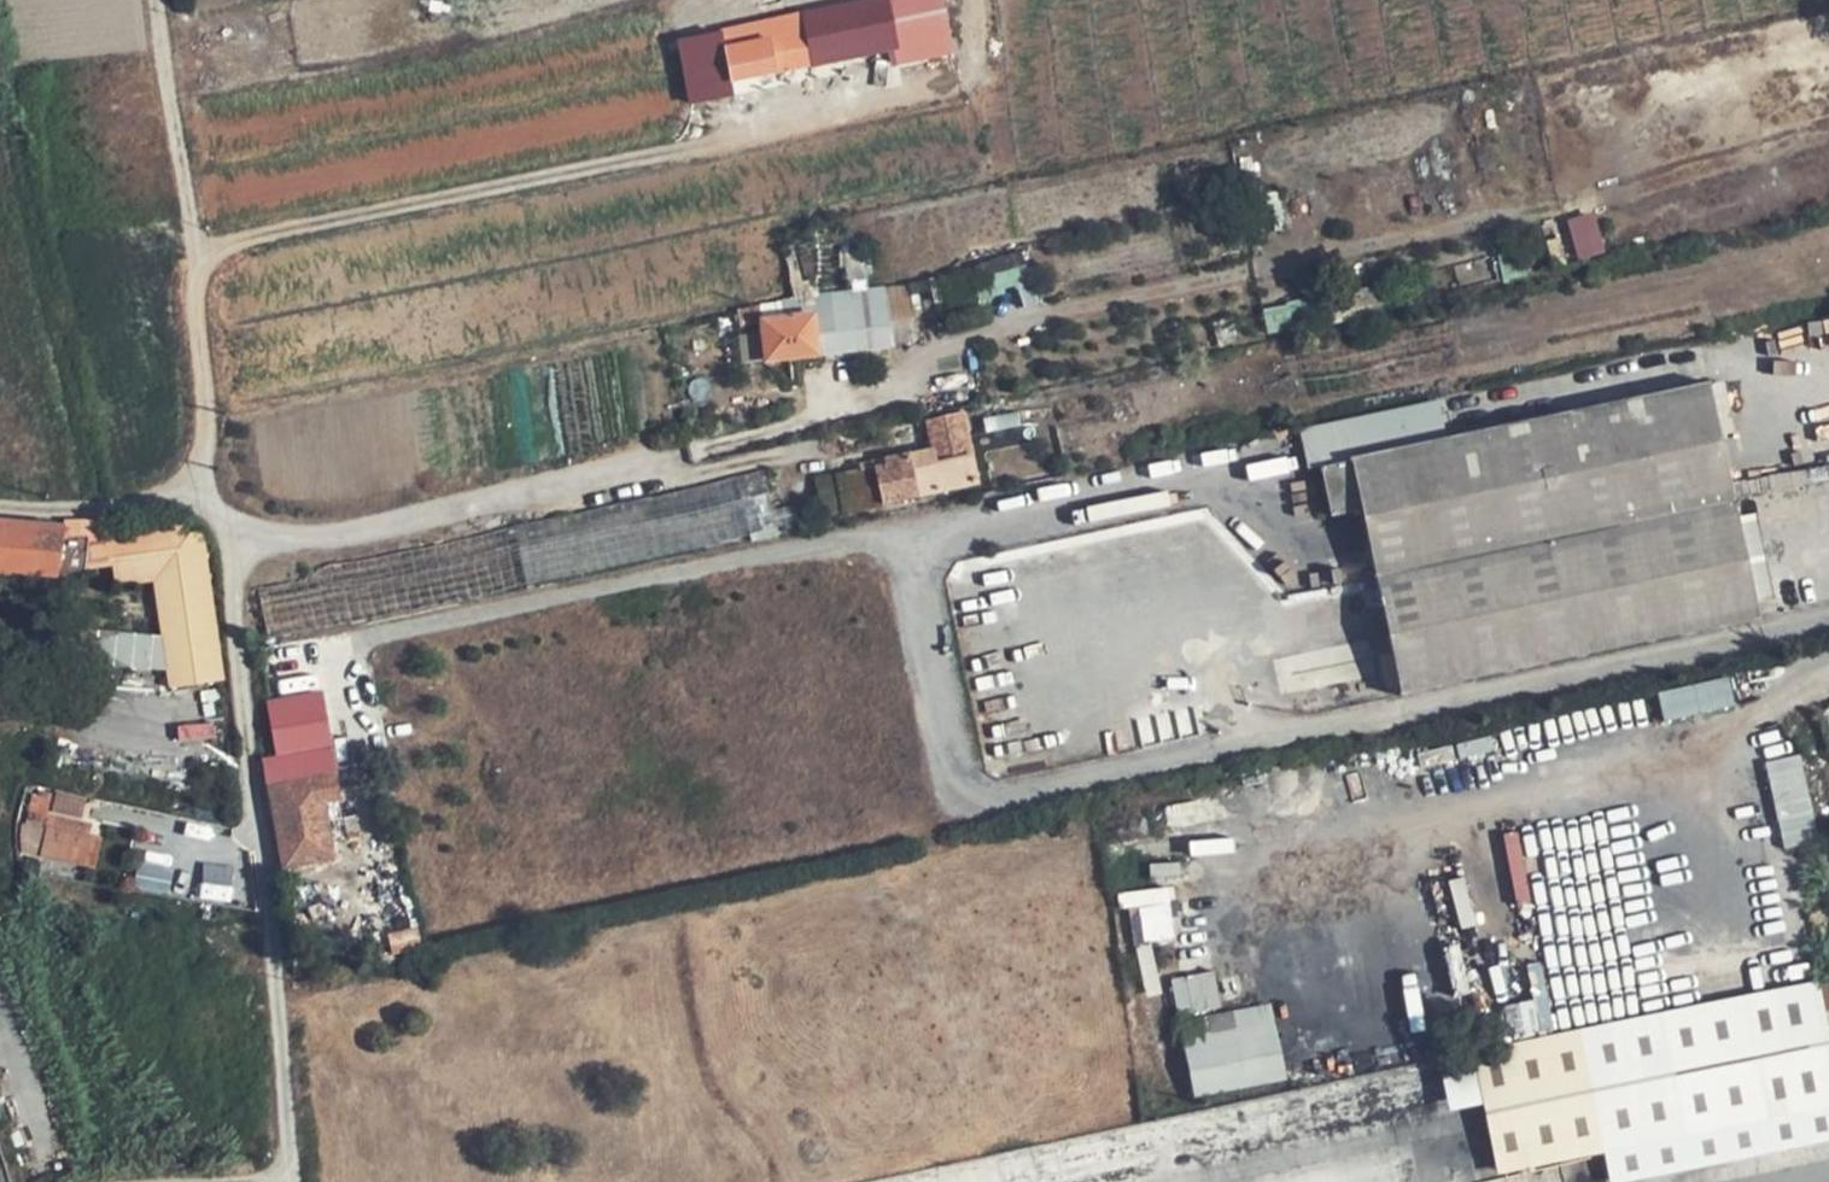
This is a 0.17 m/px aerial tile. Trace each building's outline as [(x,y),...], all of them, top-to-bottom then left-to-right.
[(890,1),(804,19),(813,67),(814,70),(899,51),(890,1)] [(813,67),(804,19),(720,37),(731,85),(813,67)] [(730,87),(731,85),(720,37),(683,44),(693,96),(730,87)] [(910,59),(919,107),(939,103),(939,99),(963,93),(956,49),(910,59)] [(1579,259),(1608,250),(1596,210),(1567,219),(1579,259)] [(755,308),(800,298),(788,255),(765,258),(763,250),(747,253),(755,308)] [(819,315),(824,357),(844,355),(847,377),(867,374),(857,310),(848,310),(843,289),(817,294),(819,315)] [(755,308),(762,320),(819,315),(817,294),(800,298),(755,308)] [(819,315),(762,320),(766,364),(824,357),(819,315)] [(752,337),(749,316),(719,322),(721,343),(752,337)] [(1445,442),(1350,461),(1362,513),(1402,698),(1761,623),(1710,386),(1445,442)] [(1445,442),(1437,402),(1300,432),(1307,471),(1322,468),(1350,461),(1445,442)] [(946,494),(982,488),(966,413),(929,419),(940,477),(899,485),(904,508),(946,500),(946,494)] [(1350,461),(1322,468),(1333,519),(1362,513),(1350,461)] [(849,518),(904,508),(899,485),(891,487),(887,467),(841,476),(849,518)] [(790,469),(383,555),(393,614),(803,525),(790,469)] [(1749,544),(1761,542),(1755,512),(1743,515),(1749,544)] [(60,582),(67,529),(0,522),(0,575),(60,582)] [(68,522),(67,529),(60,582),(81,584),(85,541),(102,540),(103,526),(102,524),(68,522)] [(193,523),(127,524),(129,570),(194,566),(193,523)] [(273,640),(393,614),(383,555),(328,566),(291,586),(262,591),(273,640)] [(183,592),(167,593),(169,611),(205,609),(200,571),(181,573),(183,592)] [(165,576),(167,593),(183,592),(181,573),(165,576)] [(229,794),(205,609),(169,611),(195,799),(229,794)] [(1665,716),(1737,706),(1733,678),(1661,688),(1665,716)] [(274,704),(282,758),(333,748),(324,695),(274,704)] [(268,760),(271,785),(337,773),(333,748),(282,758),(268,760)] [(1760,761),(1772,843),(1818,836),(1806,754),(1760,761)] [(337,773),(271,785),(284,870),(337,861),(333,832),(329,806),(342,804),(337,773)] [(346,829),(342,804),(329,806),(333,832),(346,829)] [(20,856),(41,860),(48,829),(27,824),(20,856)] [(90,839),(48,829),(41,860),(82,870),(90,839)] [(1134,890),(1140,939),(1173,936),(1167,887),(1134,890)] [(410,955),(427,952),(420,926),(404,930),(410,955)] [(367,945),(371,964),(389,960),(384,941),(367,945)] [(1177,1002),(1221,998),(1219,971),(1175,975),(1177,1002)] [(1486,1090),(1504,1174),(1607,1153),(1613,1180),(1828,1137),(1828,981),(867,1181),(1046,1181),(1486,1090)] [(1515,1032),(1557,1023),(1549,981),(1533,985),(1536,999),(1510,1004),(1515,1032)] [(1271,1006),(1180,1023),(1195,1102),(1199,1102),(1200,1107),(1286,1090),(1271,1006)] [(1393,1158),(1277,1181),(1398,1181),(1393,1158)]
